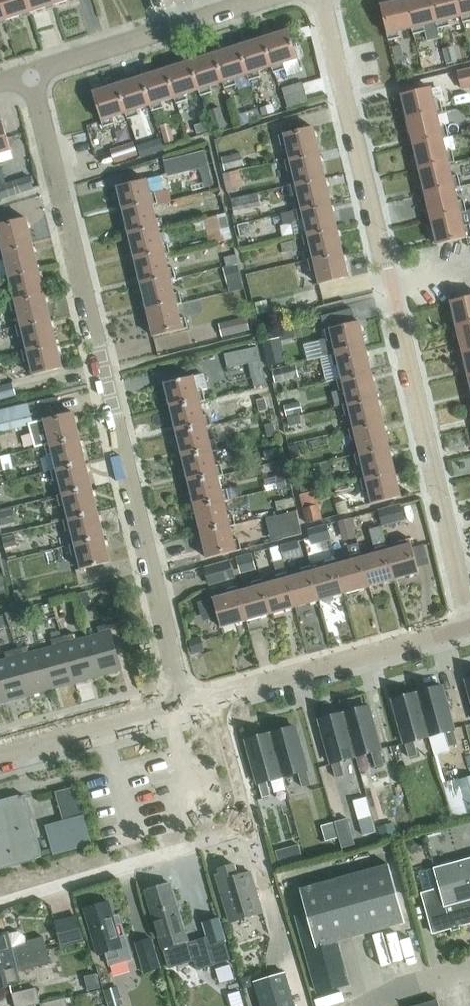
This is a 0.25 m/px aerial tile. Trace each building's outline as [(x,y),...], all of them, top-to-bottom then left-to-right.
[(27,0),(0,0),(7,20),(31,12),(27,0)] [(53,0),(27,0),(31,12),(55,4),(53,0)] [(406,0),(399,0),(380,4),(389,40),(401,37),(399,31),(412,28),(414,34),(406,0)] [(432,0),(406,0),(414,34),(426,31),(424,25),(437,22),(439,28),(432,0)] [(459,0),(432,0),(439,28),(450,25),(449,19),(462,16),(463,22),(464,22),(459,0)] [(464,22),(469,21),(469,0),(459,0),(464,22)] [(288,29),(264,37),(275,72),(285,69),(284,63),(298,58),(288,29)] [(275,72),(264,37),(239,45),(251,80),(261,76),(259,71),(272,67),(274,72),(275,72)] [(251,80),(239,45),(215,53),(226,88),(237,84),(235,78),(248,74),(249,80),(251,80)] [(395,58),(403,57),(400,45),(392,47),(395,58)] [(444,48),(447,64),(456,62),(452,46),(444,48)] [(226,88),(215,53),(190,61),(201,95),(212,92),(211,86),(223,82),(225,88),(226,88)] [(201,95),(190,61),(166,68),(177,103),(188,100),(186,94),(199,90),(201,96),(201,95)] [(177,103),(166,68),(141,76),(152,111),(164,107),(162,102),(175,98),(176,103),(177,103)] [(458,71),(462,89),(469,88),(469,68),(458,71)] [(152,111),(141,76),(117,84),(128,119),(140,115),(138,109),(150,105),(152,111)] [(309,101),(303,81),(282,88),(288,108),(309,101)] [(128,119),(117,84),(92,92),(103,127),(115,123),(113,117),(126,113),(128,119)] [(443,111),(440,100),(445,99),(441,86),(431,88),(431,87),(401,94),(407,119),(443,111)] [(275,112),(272,104),(259,108),(262,116),(275,112)] [(213,131),(226,127),(219,108),(207,111),(213,131)] [(246,112),(249,120),(261,116),(258,108),(246,112)] [(443,111),(407,119),(413,144),(449,136),(446,125),(440,127),(437,113),(443,111)] [(0,121),(0,153),(11,149),(2,120),(0,121)] [(195,126),(197,133),(209,130),(206,122),(195,126)] [(171,142),(166,124),(161,126),(165,143),(171,142)] [(287,145),(290,159),(319,152),(314,127),(279,135),(281,146),(287,145)] [(452,151),(452,150),(446,151),(443,138),(449,136),(413,144),(419,169),(455,161),(454,160),(469,156),(469,147),(452,151)] [(151,152),(147,139),(135,142),(140,156),(151,152)] [(138,155),(134,142),(111,149),(115,162),(138,155)] [(208,166),(205,150),(163,161),(167,176),(192,170),(208,166)] [(221,157),(224,170),(244,166),(240,152),(221,157)] [(325,177),(319,152),(290,159),(285,160),(287,171),(292,170),(296,183),(291,185),(325,177)] [(455,161),(419,169),(425,194),(460,186),(458,175),(452,176),(449,163),(455,161)] [(251,176),(262,173),(260,163),(248,166),(251,176)] [(21,177),(5,182),(0,183),(0,199),(26,191),(21,177)] [(331,202),(325,177),(291,185),(293,196),(298,194),(302,208),(296,210),(297,210),(331,202)] [(117,186),(123,211),(158,203),(155,192),(150,194),(147,179),(117,186)] [(461,186),(460,186),(425,194),(431,219),(466,211),(464,200),(458,201),(455,187),(461,186)] [(250,207),(247,195),(229,199),(232,212),(250,207)] [(337,227),(331,202),(297,210),(299,221),(304,219),(307,233),(302,234),(302,235),(337,227)] [(158,203),(123,211),(129,236),(164,228),(161,217),(156,218),(153,205),(158,203)] [(466,211),(431,219),(437,244),(469,236),(469,226),(469,224),(464,225),(461,212),(466,211)] [(26,218),(0,224),(0,235),(3,249),(0,250),(32,242),(26,218)] [(208,231),(211,243),(231,238),(228,226),(208,231)] [(343,252),(337,227),(302,235),(305,245),(310,244),(313,258),(308,259),(308,260),(343,252)] [(164,228),(129,236),(135,261),(170,253),(167,242),(162,243),(159,230),(164,228)] [(297,248),(295,239),(280,242),(283,252),(297,248)] [(32,242),(0,250),(0,261),(0,262),(5,260),(9,274),(4,276),(38,267),(32,242)] [(349,277),(343,252),(308,260),(311,270),(316,269),(319,284),(349,277)] [(170,253),(135,261),(141,286),(176,278),(173,267),(168,268),(165,254),(170,253)] [(237,263),(238,263),(236,254),(235,255),(224,257),(226,266),(237,263)] [(44,292),(38,267),(4,276),(6,287),(11,285),(15,299),(10,300),(10,301),(44,292)] [(176,278),(141,286),(147,311),(177,304),(182,303),(179,292),(174,293),(171,279),(176,278)] [(242,283),(228,286),(229,291),(243,288),(242,283)] [(50,317),(44,292),(10,301),(12,311),(17,310),(21,324),(16,325),(16,326),(50,317)] [(450,301),(456,326),(469,323),(469,297),(450,301)] [(270,312),(267,300),(255,303),(258,314),(270,312)] [(180,318),(177,304),(147,311),(153,336),(188,328),(185,317),(180,318)] [(366,346),(360,321),(348,324),(346,310),(322,315),(327,340),(332,339),(336,353),(331,354),(366,346)] [(250,330),(247,316),(219,323),(222,336),(250,330)] [(57,342),(50,317),(16,326),(18,336),(23,335),(27,349),(22,350),(22,351),(57,342)] [(462,351),(469,349),(469,323),(456,326),(462,351)] [(286,361),(280,337),(263,342),(266,352),(269,365),(286,361)] [(63,367),(57,342),(22,351),(24,361),(29,360),(33,375),(63,367)] [(371,371),(366,346),(331,354),(333,365),(338,364),(342,378),(337,379),(337,380),(371,371)] [(258,347),(225,355),(228,368),(247,364),(260,361),(261,360),(258,347)] [(295,365),(272,370),(275,383),(298,377),(295,365)] [(377,396),(371,371),(337,380),(339,390),(344,388),(348,403),(343,404),(343,405),(377,396)] [(205,399),(203,390),(208,389),(205,373),(165,383),(171,408),(205,399)] [(263,374),(251,377),(253,386),(265,383),(263,374)] [(13,382),(0,385),(0,399),(16,395),(13,382)] [(383,421),(377,396),(343,405),(345,415),(350,413),(354,428),(349,429),(349,430),(383,421)] [(270,411),(267,398),(257,400),(260,414),(270,411)] [(206,400),(205,399),(171,408),(177,433),(211,424),(209,415),(204,416),(201,401),(206,400)] [(302,413),(300,402),(284,406),(286,417),(302,413)] [(16,409),(0,413),(0,430),(20,425),(16,409)] [(47,430),(50,444),(80,437),(73,412),(39,420),(42,431),(47,430)] [(300,422),(299,415),(287,417),(289,425),(300,422)] [(389,446),(383,421),(349,430),(351,439),(356,438),(360,453),(355,454),(355,455),(389,446)] [(212,425),(211,424),(177,433),(183,458),(217,449),(215,439),(210,441),(207,426),(212,425)] [(266,426),(268,437),(276,435),(273,424),(266,426)] [(86,462),(80,437),(50,444),(45,445),(48,456),(53,455),(56,469),(51,470),(86,462)] [(292,459),(299,457),(297,445),(289,447),(292,459)] [(395,471),(389,446),(355,455),(357,464),(362,463),(366,477),(360,479),(361,480),(395,471)] [(218,450),(217,449),(183,458),(189,483),(218,475),(219,476),(224,475),(221,464),(216,466),(213,451),(218,450)] [(266,461),(278,458),(276,449),(264,452),(266,461)] [(92,487),(86,462),(51,470),(54,481),(59,480),(62,494),(57,495),(92,487)] [(401,496),(395,471),(361,480),(363,489),(368,488),(372,503),(401,496)] [(230,500),(227,489),(222,490),(219,476),(218,475),(189,483),(195,508),(225,500),(225,501),(230,500)] [(284,475),(272,478),(275,490),(287,487),(284,475)] [(302,492),(313,490),(312,482),(300,485),(302,492)] [(98,512),(92,487),(57,495),(60,506),(65,505),(68,518),(63,520),(98,512)] [(57,495),(42,499),(45,509),(60,506),(57,495)] [(228,515),(225,501),(225,500),(195,508),(201,533),(236,524),(233,514),(228,515)] [(307,523),(322,519),(319,505),(304,508),(307,523)] [(405,517),(401,506),(380,512),(383,523),(405,517)] [(16,523),(12,508),(0,511),(0,527),(16,523)] [(302,533),(299,520),(296,511),(277,515),(282,537),(302,533)] [(104,537),(98,512),(63,520),(66,531),(71,529),(74,543),(69,544),(69,545),(104,537)] [(350,517),(338,521),(341,530),(353,527),(350,517)] [(236,524),(201,533),(207,558),(242,549),(239,539),(234,540),(231,526),(236,524)] [(309,529),(311,537),(313,544),(330,539),(326,524),(309,529)] [(386,550),(387,550),(380,526),(369,529),(376,553),(362,557),(370,586),(394,579),(386,550)] [(3,537),(5,548),(18,545),(15,534),(3,537)] [(110,562),(104,537),(69,545),(72,555),(77,554),(81,569),(110,562)] [(410,538),(409,538),(399,541),(401,546),(387,550),(386,550),(394,579),(420,572),(410,538)] [(291,543),(281,546),(284,558),(301,553),(298,541),(291,543)] [(362,557),(361,551),(336,558),(337,563),(345,593),(370,586),(362,557)] [(237,557),(240,571),(256,567),(252,553),(245,555),(237,557)] [(283,557),(273,559),(278,574),(287,572),(283,557)] [(337,563),(336,558),(325,561),(325,559),(311,563),(311,565),(313,570),(312,570),(320,600),(345,593),(337,563)] [(234,579),(229,560),(204,566),(209,585),(234,579)] [(14,577),(21,575),(19,563),(11,565),(14,577)] [(312,570),(313,570),(311,565),(301,568),(302,573),(288,577),(296,606),(320,600),(312,570)] [(288,577),(287,572),(278,574),(277,575),(276,575),(278,580),(264,584),(263,584),(271,613),(296,606),(288,577)] [(263,584),(264,584),(262,579),(251,582),(253,587),(239,591),(238,591),(246,620),(271,613),(263,584)] [(238,591),(239,591),(238,586),(227,588),(228,594),(198,602),(198,603),(199,603),(202,614),(209,618),(218,616),(221,627),(246,620),(238,591)] [(17,601),(24,599),(22,589),(15,590),(14,590),(17,601)] [(90,603),(87,591),(76,594),(79,606),(90,603)] [(43,606),(46,618),(56,615),(52,603),(43,606)] [(19,620),(16,610),(10,612),(6,612),(6,613),(9,623),(19,620)] [(99,634),(87,637),(98,676),(122,670),(109,623),(97,627),(99,634)] [(98,676),(87,637),(76,640),(74,633),(73,633),(71,628),(70,628),(61,631),(63,636),(62,636),(75,682),(98,676)] [(75,682),(62,636),(51,639),(53,646),(41,649),(52,689),(75,682)] [(203,651),(199,636),(188,639),(192,654),(203,651)] [(52,689),(41,649),(29,653),(27,646),(16,649),(29,695),(52,689)] [(16,649),(5,652),(6,659),(0,661),(0,681),(5,701),(29,695),(16,649)] [(454,728),(443,686),(418,693),(429,735),(445,731),(449,746),(458,744),(453,728),(454,728)] [(429,735),(418,693),(393,700),(404,742),(405,742),(409,757),(418,755),(414,739),(429,735)] [(381,748),(370,707),(344,714),(356,755),(372,751),(376,766),(384,764),(380,749),(381,748)] [(356,755),(344,714),(319,721),(331,762),(332,762),(336,777),(344,775),(340,760),(356,755)] [(308,769),(296,727),(271,734),(282,776),(298,771),(303,787),(311,784),(307,769),(308,769)] [(282,776),(271,734),(246,741),(258,783),(258,782),(263,798),(271,795),(267,780),(282,776)] [(444,784),(454,825),(469,821),(469,777),(444,784)] [(42,856),(25,795),(0,802),(0,868),(42,856)] [(84,814),(45,825),(53,854),(92,843),(84,814)] [(358,819),(363,835),(376,831),(372,815),(358,819)] [(356,844),(348,817),(335,821),(342,848),(343,847),(344,851),(356,847),(355,844),(356,844)] [(395,820),(377,824),(380,836),(398,832),(395,820)] [(333,822),(321,826),(326,841),(338,838),(333,822)] [(419,842),(415,839),(410,840),(407,844),(408,849),(412,852),(417,851),(420,847),(419,842)] [(303,858),(299,844),(287,847),(291,862),(303,858)] [(434,868),(440,888),(422,893),(433,933),(469,922),(469,858),(434,868)] [(246,891),(243,879),(239,880),(234,864),(219,869),(220,873),(216,874),(230,922),(263,912),(256,888),(246,891)] [(334,942),(405,922),(389,864),(300,889),(308,917),(298,919),(319,992),(345,984),(344,980),(345,977),(345,973),(344,970),(342,967),(339,965),(339,962),(341,961),(338,947),(333,949),(332,943),(334,942)] [(197,969),(215,964),(209,945),(207,936),(188,942),(184,929),(171,883),(146,890),(159,936),(169,967),(194,960),(197,969)] [(120,938),(109,901),(84,909),(98,955),(106,952),(110,965),(132,958),(126,936),(120,938)] [(61,945),(84,939),(78,914),(55,920),(61,945)] [(209,945),(215,964),(228,960),(223,941),(226,940),(219,916),(202,921),(207,936),(209,945)] [(9,934),(9,933),(0,935),(0,961),(47,950),(44,937),(28,941),(29,944),(28,944),(26,936),(18,932),(9,934)] [(144,973),(161,968),(152,936),(135,941),(144,973)] [(47,950),(0,961),(0,987),(21,982),(18,971),(50,963),(47,950)] [(285,972),(254,981),(261,1005),(295,1005),(285,972)] [(98,976),(85,979),(88,991),(101,988),(98,976)] [(241,978),(243,988),(251,985),(248,976),(241,978)] [(36,987),(12,992),(15,1005),(26,1005),(40,1003),(36,987)] [(109,1005),(116,1005),(121,1004),(116,987),(104,991),(109,1005)] [(65,997),(40,1003),(40,1005),(67,1005),(65,997)]
